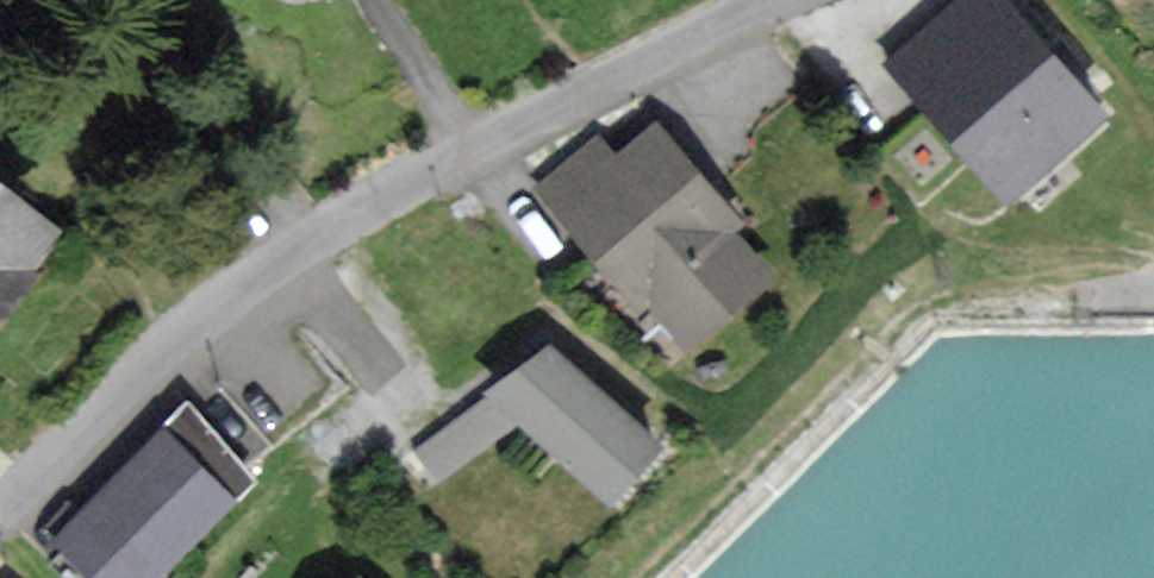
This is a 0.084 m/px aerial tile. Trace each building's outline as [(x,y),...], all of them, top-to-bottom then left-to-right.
[(996,0),(966,0),(893,66),(1011,194),(1100,113),(996,0)] [(541,192),(650,323),(672,305),(700,338),(764,285),(725,239),(738,228),(658,133),(617,167),(598,145),(541,192)] [(0,189),(0,300),(54,229),(0,189)] [(551,355),(495,393),(613,497),(657,449),(551,355)] [(487,384),(413,437),(435,469),(510,416),(487,384)] [(64,538),(104,577),(148,577),(228,499),(166,437),(135,468),(64,538)]
